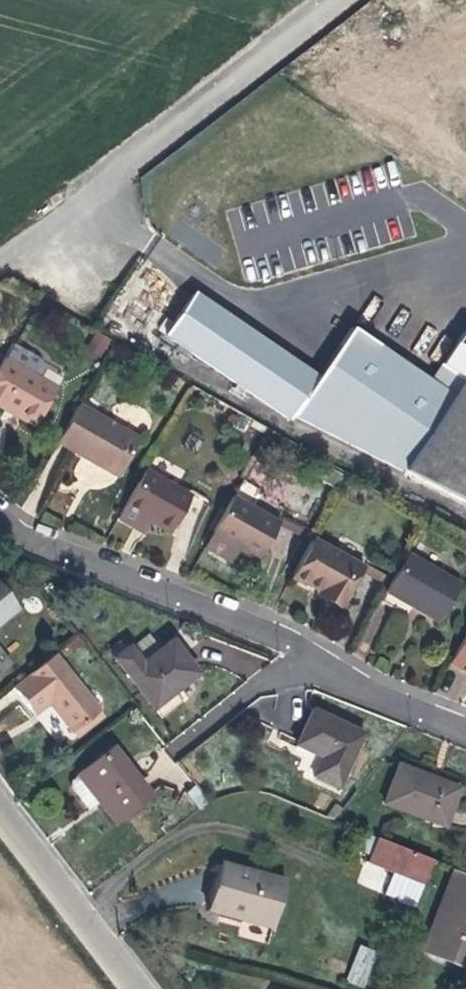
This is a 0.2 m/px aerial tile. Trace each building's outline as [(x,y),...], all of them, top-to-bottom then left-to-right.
[(194,293),(165,334),(290,420),(319,378),(194,293)] [(458,393),(357,328),(319,378),(290,420),(405,471),(458,393)] [(111,340),(97,332),(88,348),(102,356),(111,340)] [(4,359),(0,366),(0,406),(1,407),(5,402),(19,411),(16,415),(36,427),(57,390),(4,359)] [(458,393),(405,471),(465,504),(465,381),(458,393)] [(5,402),(1,407),(8,411),(16,415),(19,411),(5,402)] [(78,406),(57,444),(94,465),(119,479),(140,442),(78,406)] [(166,541),(187,505),(140,477),(120,514),(113,526),(130,535),(131,532),(141,538),(146,529),(166,541)] [(259,561),(280,523),(280,522),(233,497),(212,535),(235,548),(259,561)] [(308,531),(283,517),(280,522),(280,523),(305,537),(308,531)] [(131,532),(130,535),(134,538),(139,541),(141,538),(131,532)] [(235,548),(212,535),(210,539),(222,546),(233,552),(235,548)] [(382,581),(386,575),(317,539),(296,579),(321,592),(348,606),(366,573),(382,581)] [(408,553),(381,600),(395,608),(399,610),(404,602),(440,622),(461,584),(408,553)] [(348,606),(321,592),(318,597),(332,605),(346,612),(348,606)] [(451,660),(465,669),(465,634),(451,660)] [(113,660),(150,708),(175,687),(178,689),(197,674),(172,642),(141,666),(133,656),(128,649),(113,660)] [(53,654),(10,688),(31,715),(38,710),(46,704),(68,734),(96,711),(53,654)] [(363,735),(314,711),(302,734),(296,746),(321,758),(312,776),(337,787),(363,735)] [(110,750),(82,771),(94,786),(89,790),(114,822),(146,796),(129,775),(110,750)] [(434,780),(397,766),(383,805),(444,827),(458,788),(434,780)] [(77,775),(89,790),(94,786),(82,771),(77,775)] [(198,784),(187,790),(197,810),(208,804),(198,784)] [(358,853),(367,858),(375,839),(365,836),(358,853)] [(431,862),(375,839),(367,858),(365,863),(389,873),(403,879),(394,900),(393,903),(394,903),(411,910),(431,862)] [(206,910),(269,928),(281,882),(218,865),(213,885),(206,910)] [(380,894),(394,900),(403,879),(389,873),(380,894)] [(419,951),(429,955),(459,880),(450,877),(419,951)] [(465,970),(465,883),(459,880),(429,955),(465,970)] [(341,982),(359,988),(373,954),(355,947),(341,982)]
